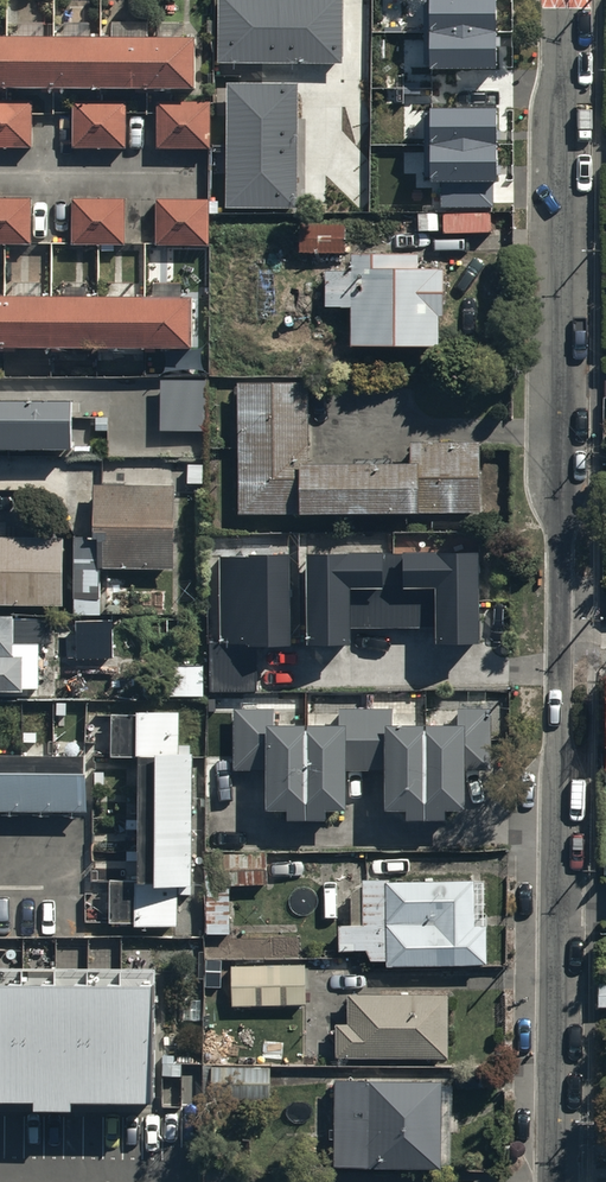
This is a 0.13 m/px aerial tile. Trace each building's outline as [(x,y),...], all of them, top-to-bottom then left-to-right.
[(219,62),(341,64),(342,0),(219,0),(219,62)] [(430,68),(495,68),(495,0),(430,0),(430,68)] [(0,39),(0,88),(195,87),(195,38),(0,39)] [(297,84),(228,83),(227,206),(296,207),(297,84)] [(0,104),(0,148),(34,147),(33,104),(0,104)] [(127,106),(74,107),(74,147),(127,147),(127,106)] [(209,106),(161,106),(161,147),(210,147),(209,106)] [(496,109),(431,109),(431,181),(441,181),(441,207),(492,207),(492,182),(497,182),(496,109)] [(0,200),(0,243),(35,242),(34,200),(0,200)] [(126,200),(76,200),(77,245),(126,245),(126,200)] [(210,202),(159,202),(159,245),(210,245),(210,202)] [(492,215),(460,215),(444,215),(444,235),(492,236),(492,215)] [(345,228),(303,227),(303,254),(345,254),(345,228)] [(437,260),(352,260),(352,276),(327,277),(327,309),(353,309),(353,350),(438,350),(437,260)] [(0,300),(0,355),(194,354),(194,299),(0,300)] [(206,381),(161,379),(159,432),(204,433),(206,381)] [(304,393),(236,394),(237,526),(476,524),(476,456),(405,456),(405,473),(305,473),(304,393)] [(0,400),(0,450),(76,451),(76,401),(0,400)] [(95,537),(79,537),(79,609),(102,609),(102,571),(176,570),(175,490),(95,490),(95,537)] [(66,611),(67,541),(0,540),(0,610),(66,611)] [(299,642),(296,551),(256,551),(256,559),(225,559),(225,646),(213,646),(215,697),(261,696),(260,643),(299,642)] [(310,556),(309,650),(354,651),(354,639),(438,640),(437,648),(482,649),(482,557),(310,556)] [(40,693),(41,647),(17,646),(18,619),(0,619),(0,692),(40,693)] [(112,621),(76,622),(76,659),(113,659),(112,621)] [(137,719),(113,719),(113,762),(141,762),(140,885),(113,885),(112,927),(136,927),(136,931),(179,932),(179,889),(194,889),(195,755),(181,755),(181,715),(137,714),(137,719)] [(277,719),(236,718),(235,779),(270,780),(270,814),(289,814),(289,824),(328,825),(329,814),(349,814),(350,781),(388,782),(388,814),(410,814),(409,823),(448,823),(448,814),(467,815),(468,780),(493,780),(493,720),(460,720),(459,730),(393,729),(394,718),(341,717),(341,729),(276,727),(277,719)] [(0,761),(0,814),(89,814),(89,761),(0,761)] [(232,936),(232,888),(269,888),(269,854),(206,854),(206,936),(232,936)] [(392,884),(366,884),(367,895),(353,895),(354,929),(340,930),(341,954),(365,954),(366,966),(390,965),(390,969),(490,967),(489,886),(477,886),(477,883),(393,885),(392,884)] [(306,967),(237,968),(237,1010),(306,1010),(306,967)] [(155,1108),(155,993),(0,993),(0,1107),(155,1108)] [(447,998),(351,998),(351,1027),(336,1027),(336,1060),(447,1061),(447,998)] [(270,1066),(210,1065),(210,1099),(270,1100),(270,1066)] [(445,1085),(338,1086),(339,1173),(445,1173),(445,1085)]
